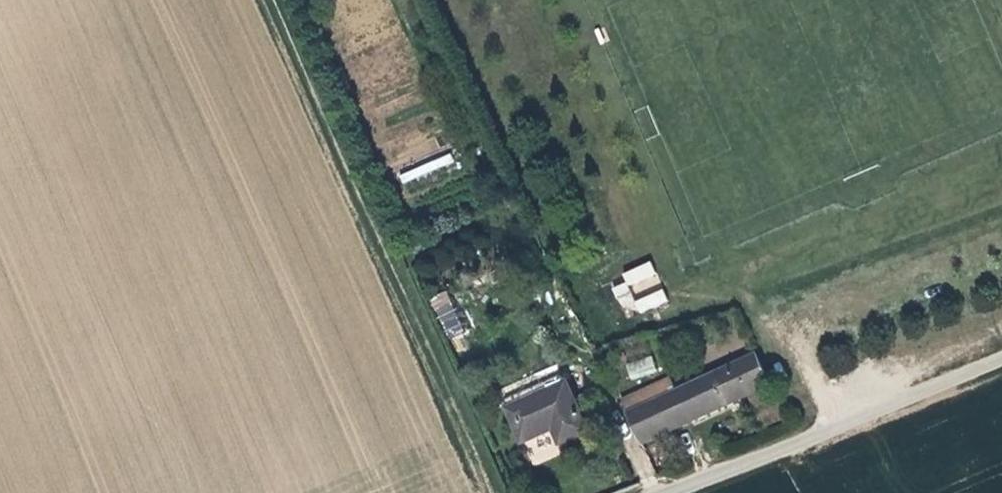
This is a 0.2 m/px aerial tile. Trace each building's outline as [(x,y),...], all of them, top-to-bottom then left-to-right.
[(449,154),(398,173),(402,183),(453,164),(449,154)] [(631,318),(668,300),(660,285),(662,284),(651,262),(613,281),(631,318)] [(449,338),(466,328),(444,290),(427,299),(449,338)] [(651,357),(626,362),(629,377),(654,372),(651,357)] [(634,415),(649,448),(778,386),(765,357),(634,415)] [(562,451),(590,440),(568,386),(513,410),(528,446),(555,434),(562,451)]
